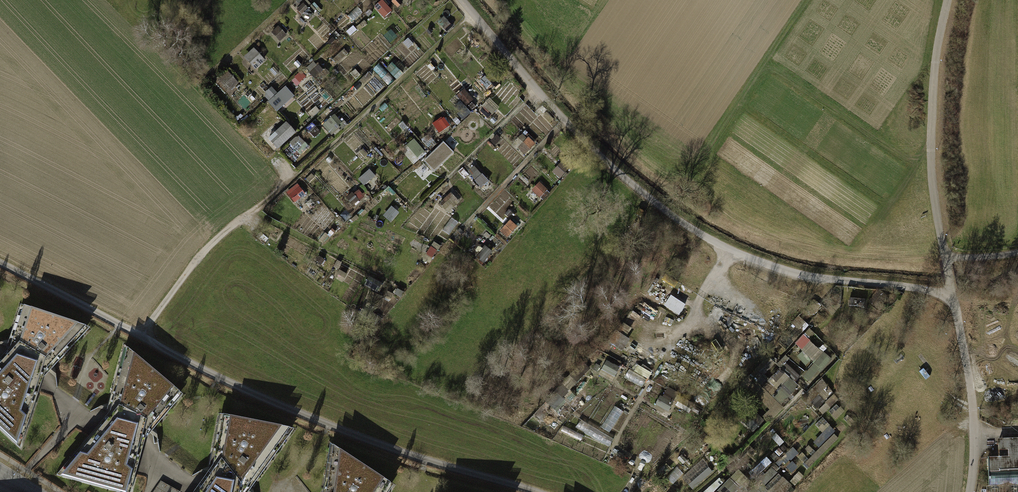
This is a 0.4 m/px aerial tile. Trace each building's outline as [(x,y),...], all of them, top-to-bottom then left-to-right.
[(393,9),(385,0),(382,0),(376,6),(386,16),(393,9)] [(246,55),(257,67),(267,58),(255,46),(246,55)] [(240,85),(233,69),(220,74),(226,90),(240,85)] [(287,84),(269,100),(277,111),(296,94),(287,84)] [(285,125),(268,139),(277,148),(293,135),(285,125)] [(525,131),(515,141),(527,153),(536,143),(525,131)] [(293,160),(310,147),(301,136),(285,150),(293,160)] [(446,143),(419,164),(429,176),(456,156),(446,143)] [(553,171),(561,178),(573,164),(565,157),(553,171)] [(478,165),(471,169),(481,185),(488,181),(478,165)] [(540,198),(549,189),(541,181),(532,189),(540,198)] [(294,201),(307,195),(301,183),(288,189),(294,201)] [(509,236),(518,226),(509,217),(499,228),(509,236)] [(866,303),(876,310),(886,297),(876,289),(866,303)] [(862,299),(847,298),(847,306),(862,306),(862,299)] [(24,309),(9,357),(21,368),(26,363),(38,374),(81,328),(24,309)] [(817,362),(804,375),(810,381),(832,360),(806,333),(797,342),(817,362)] [(812,366),(816,358),(802,351),(798,359),(812,366)] [(127,426),(140,436),(177,392),(128,352),(109,421),(122,432),(127,426)] [(38,374),(26,363),(21,368),(9,357),(0,366),(0,427),(16,442),(38,374)] [(614,379),(621,365),(608,358),(601,373),(614,379)] [(786,402),(803,373),(784,362),(769,388),(779,394),(777,397),(786,402)] [(754,392),(776,415),(784,409),(761,385),(754,392)] [(670,409),(674,400),(661,393),(657,403),(670,409)] [(236,491),(240,491),(286,430),(224,416),(213,474),(208,481),(221,490),(224,487),(226,484),(236,491)] [(122,432),(109,421),(63,475),(124,491),(140,436),(127,426),(122,432)] [(988,472),(1017,471),(1017,439),(1009,439),(1009,456),(987,457),(988,472)] [(387,483),(334,450),(328,491),(382,491),(387,483)] [(704,458),(684,477),(695,489),(715,471),(704,458)] [(750,487),(755,491),(756,491),(774,473),(769,468),(750,487)] [(988,472),(988,486),(1002,486),(1005,485),(1017,485),(1017,471),(988,472)] [(723,491),(736,491),(741,488),(732,478),(719,489),(723,491)] [(152,491),(179,491),(161,480),(152,491)] [(208,481),(200,491),(236,491),(226,484),(224,487),(221,490),(208,481)]
